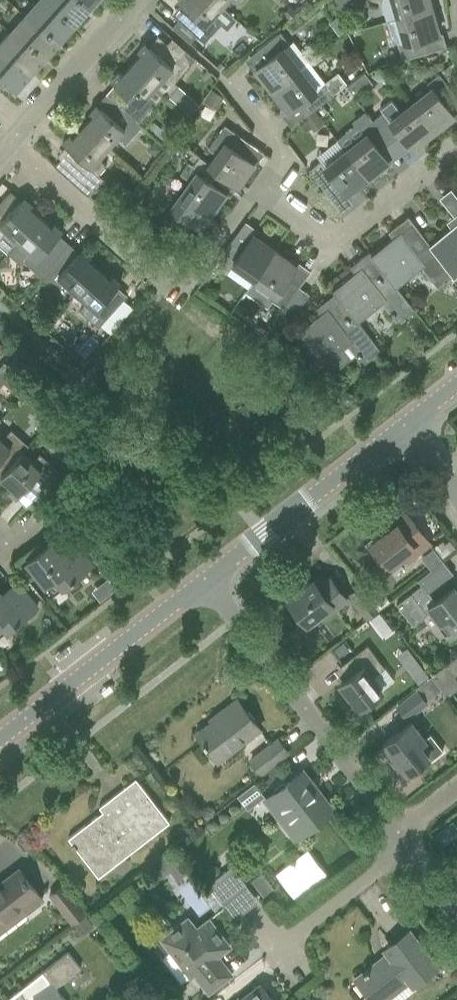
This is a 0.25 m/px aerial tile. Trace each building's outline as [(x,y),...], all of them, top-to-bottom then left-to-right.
[(25,16),(39,28),(43,24),(59,39),(75,22),(58,7),(54,12),(40,0),(25,16)] [(54,12),(58,7),(75,22),(89,6),(83,0),(40,0),(54,12)] [(176,17),(178,20),(172,27),(187,41),(193,33),(204,43),(221,25),(213,18),(222,7),(213,0),(178,0),(177,1),(184,8),(176,17)] [(381,4),(386,22),(398,18),(432,8),(429,0),(382,0),(381,4)] [(289,5),(282,13),(288,19),(296,11),(289,5)] [(398,18),(386,22),(390,38),(400,44),(404,58),(430,50),(426,37),(439,33),(432,8),(398,18)] [(39,28),(25,16),(11,32),(24,44),(28,40),(45,55),(59,39),(43,24),(39,28)] [(339,24),(334,29),(338,35),(346,30),(341,24),(339,24)] [(0,44),(0,52),(10,60),(13,57),(29,72),(45,55),(28,40),(24,44),(11,32),(0,44)] [(290,44),(280,32),(257,50),(266,61),(255,69),(273,91),(299,70),(283,50),(290,44)] [(152,49),(148,46),(145,43),(138,51),(141,54),(131,66),(155,87),(165,76),(173,83),(190,64),(177,53),(183,47),(172,38),(166,44),(161,39),(152,49)] [(0,52),(0,75),(15,89),(29,72),(13,57),(10,60),(0,52)] [(111,81),(114,84),(118,88),(109,98),(113,101),(138,123),(154,104),(146,97),(155,87),(131,66),(122,76),(118,73),(111,81)] [(314,90),(299,70),(273,91),(289,112),(299,104),(308,115),(334,94),(325,82),(314,90)] [(411,106),(432,133),(454,115),(446,105),(456,96),(439,74),(428,83),(433,89),(411,106)] [(210,89),(202,101),(216,109),(223,97),(210,89)] [(432,133),(411,106),(402,113),(392,100),(380,110),(383,113),(372,122),(389,144),(401,135),(412,149),(432,133)] [(104,111),(96,105),(89,112),(93,116),(84,126),(108,148),(117,137),(125,145),(142,126),(138,123),(113,101),(104,111)] [(305,120),(299,124),(305,132),(311,128),(314,131),(323,124),(314,112),(304,119),(305,120)] [(366,136),(345,152),(366,179),(388,161),(380,151),(389,144),(372,122),(362,130),(366,136)] [(251,144),(227,127),(223,125),(207,147),(209,149),(217,154),(210,165),(209,165),(222,174),(237,185),(253,163),(243,155),(251,144)] [(70,149),(61,159),(55,165),(90,195),(103,179),(98,175),(106,166),(98,159),(108,148),(84,126),(73,138),(70,134),(62,142),(70,149)] [(177,128),(163,145),(167,148),(181,130),(177,128)] [(155,140),(147,149),(156,157),(164,148),(155,140)] [(325,168),(320,161),(309,170),(327,193),(338,184),(346,194),(366,179),(345,152),(325,168)] [(190,181),(183,192),(172,208),(200,228),(225,193),(214,185),(222,174),(209,165),(210,165),(199,157),(193,165),(188,162),(180,174),(190,181)] [(39,217),(28,207),(32,204),(23,196),(17,204),(7,195),(0,203),(0,239),(0,246),(7,253),(39,217)] [(399,232),(393,237),(371,254),(396,287),(397,286),(422,266),(438,286),(453,275),(429,245),(430,244),(408,216),(395,227),(399,232)] [(50,227),(39,217),(7,253),(8,253),(9,252),(21,262),(23,259),(40,274),(65,246),(56,238),(62,231),(54,223),(50,227)] [(430,244),(429,245),(453,275),(454,277),(456,275),(456,223),(430,244)] [(245,246),(233,238),(217,261),(229,270),(234,263),(255,278),(274,251),(252,235),(245,246)] [(75,256),(65,246),(40,274),(58,291),(65,283),(76,293),(97,269),(87,259),(90,256),(82,248),(75,256)] [(274,251),(255,278),(276,293),(272,300),(284,308),(300,285),(289,277),(296,266),(274,251)] [(361,267),(355,272),(332,290),(335,293),(357,321),(358,321),(384,301),(399,321),(415,309),(397,286),(396,287),(371,254),(369,252),(356,261),(361,267)] [(97,269),(76,293),(87,303),(80,310),(98,326),(124,298),(114,289),(120,282),(112,275),(109,279),(97,269)] [(327,308),(320,313),(298,331),(309,345),(303,350),(317,368),(330,358),(337,368),(357,352),(365,363),(381,350),(358,321),(357,321),(335,293),(322,303),(327,308)] [(284,345),(277,336),(268,343),(275,352),(284,345)] [(0,366),(0,385),(4,381),(14,370),(13,369),(4,361),(0,366)] [(340,394),(339,400),(342,405),(348,406),(353,402),(354,397),(351,392),(345,390),(340,394)] [(50,402),(40,415),(48,422),(59,409),(50,402)] [(1,476),(22,453),(29,446),(11,430),(2,441),(0,439),(0,475),(1,476)] [(22,453),(1,476),(0,477),(12,487),(8,490),(16,498),(23,490),(33,499),(58,470),(40,454),(33,463),(22,453)] [(405,561),(415,554),(429,543),(404,509),(392,518),(396,523),(367,546),(385,569),(401,557),(405,561)] [(26,561),(44,585),(54,578),(62,588),(92,565),(76,544),(61,556),(51,542),(26,561)] [(443,560),(433,548),(422,557),(431,569),(443,560)] [(443,560),(431,569),(418,580),(427,592),(453,573),(443,560)] [(326,617),(347,600),(329,577),(318,586),(313,580),(288,600),(306,623),(322,611),(326,617)] [(108,578),(100,584),(108,595),(116,588),(108,578)] [(351,594),(369,617),(380,608),(362,585),(351,594)] [(6,631),(37,607),(21,587),(6,599),(0,591),(0,623),(6,631)] [(426,599),(418,588),(397,603),(413,625),(414,624),(412,622),(424,612),(426,615),(427,615),(427,614),(431,611),(450,636),(456,630),(456,592),(454,587),(435,602),(430,596),(426,599)] [(385,668),(367,645),(342,664),(350,674),(340,683),(359,707),(381,690),(372,678),(385,668)] [(407,647),(397,654),(419,682),(428,675),(407,647)] [(445,666),(454,678),(456,675),(456,656),(445,666)] [(415,688),(418,692),(399,706),(407,718),(428,702),(426,700),(442,688),(432,675),(415,688)] [(195,734),(217,761),(259,729),(237,700),(221,712),(223,714),(207,727),(206,725),(195,734)] [(411,721),(397,732),(382,743),(396,761),(395,762),(405,775),(417,766),(417,765),(428,756),(427,756),(439,747),(430,736),(425,740),(411,721)] [(277,739),(250,761),(260,773),(287,752),(277,739)] [(303,828),(305,830),(331,809),(317,790),(314,792),(299,773),(265,800),(284,824),(287,822),(296,834),(303,828)] [(254,782),(237,796),(248,809),(265,796),(254,782)] [(195,824),(165,785),(143,802),(138,796),(63,852),(78,872),(119,840),(135,828),(144,839),(158,828),(169,843),(195,824)] [(174,846),(151,864),(157,871),(165,864),(170,872),(177,867),(183,875),(183,876),(192,869),(185,860),(174,846)] [(222,903),(246,884),(231,866),(207,884),(222,903)] [(43,900),(20,870),(0,886),(0,922),(18,908),(24,914),(43,900)] [(64,882),(48,894),(72,924),(88,912),(64,882)] [(85,914),(75,923),(83,934),(94,925),(85,914)] [(187,918),(170,932),(178,943),(169,950),(181,965),(186,961),(194,971),(189,975),(190,976),(194,974),(208,993),(231,975),(217,956),(229,946),(209,919),(196,929),(187,918)] [(413,983),(437,964),(436,963),(435,964),(409,932),(411,931),(410,929),(386,948),(390,952),(356,978),(373,999),(382,999),(410,978),(413,983)] [(68,952),(5,999),(64,999),(54,987),(80,968),(68,952)] [(261,985),(241,999),(272,999),(261,985)]
